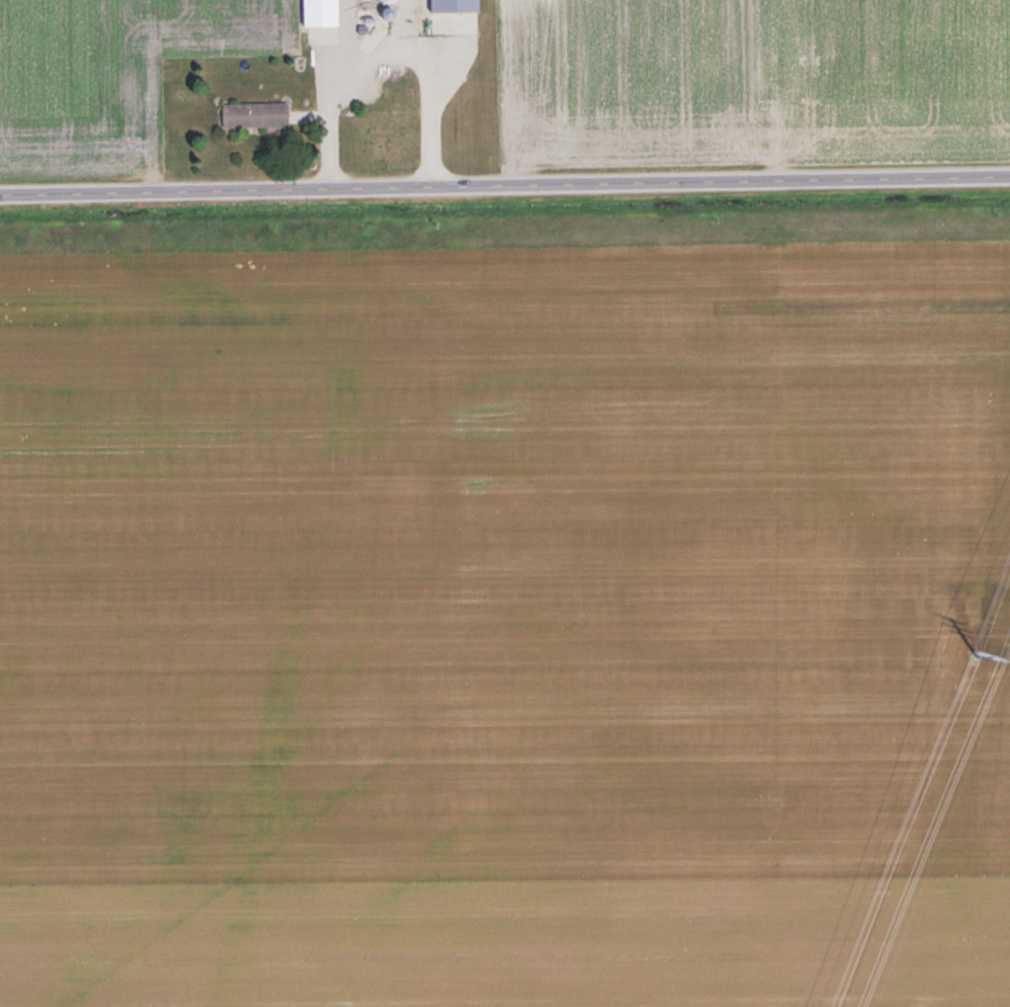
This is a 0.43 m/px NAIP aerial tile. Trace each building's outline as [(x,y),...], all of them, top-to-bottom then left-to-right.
[(306,26),(339,25),(338,0),(305,0),(306,26)] [(431,31),(455,31),(455,12),(481,12),(481,0),(431,0),(431,31)] [(290,102),(224,103),(224,127),(290,126),(290,102)]
